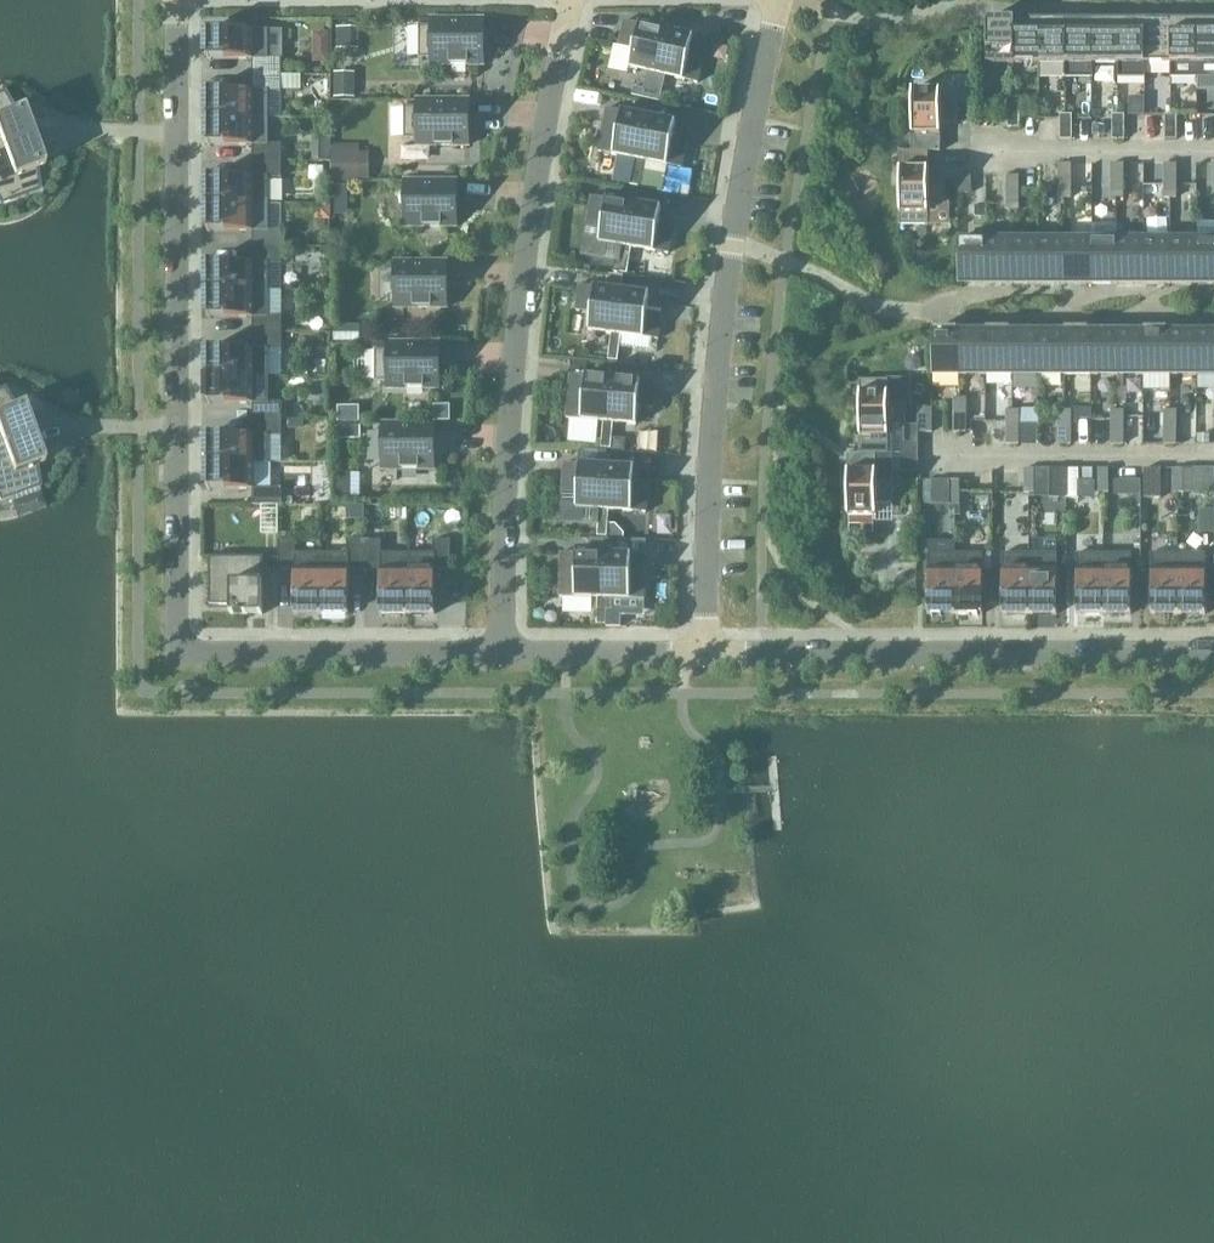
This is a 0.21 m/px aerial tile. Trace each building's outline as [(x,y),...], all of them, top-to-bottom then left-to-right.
[(986,63),(1012,63),(1012,19),(986,19),(986,63)] [(1012,63),(1039,63),(1039,19),(1012,19),(1012,63)] [(1039,63),(1065,63),(1065,19),(1039,19),(1039,63)] [(1091,78),(1091,63),(1091,19),(1065,19),(1065,63),(1065,78),(1091,78)] [(1091,63),(1117,63),(1118,63),(1118,19),(1091,19),(1091,63)] [(1117,78),(1144,78),(1144,19),(1118,19),(1118,63),(1117,63),(1117,78)] [(1170,78),(1170,19),(1144,19),(1144,78),(1145,78),(1145,63),(1170,63),(1170,78)] [(1170,78),(1197,78),(1197,19),(1170,19),(1170,78)] [(1197,19),(1197,78),(1213,78),(1213,19),(1197,19)] [(419,59),(431,59),(431,65),(484,65),(484,20),(431,20),(431,27),(419,27),(419,59)] [(647,72),(652,73),(656,74),(666,32),(625,22),(619,46),(633,50),(629,68),(647,72)] [(357,27),(337,27),(337,48),(357,48),(357,27)] [(252,60),(252,76),(282,76),(282,59),(268,59),(268,31),(207,31),(207,60),(252,60)] [(329,32),(314,32),(314,61),(329,61),(329,32)] [(652,73),(649,86),(658,88),(661,75),(698,83),(708,42),(666,32),(656,74),(652,73)] [(634,87),(632,96),(646,99),(649,86),(652,73),(647,72),(643,89),(634,87)] [(336,98),(355,98),(355,74),(336,74),(336,98)] [(208,91),(207,119),(269,119),(269,92),(282,92),(282,76),(252,76),(252,91),(208,91)] [(658,88),(649,86),(646,99),(651,100),(655,101),(658,88)] [(912,90),(912,152),(928,152),(940,152),(940,123),(957,123),(957,101),(940,101),(940,90),(912,90)] [(34,138),(23,109),(15,112),(4,94),(0,96),(0,150),(34,138)] [(1007,98),(1007,111),(1019,111),(1019,98),(1007,98)] [(404,108),(404,139),(417,140),(417,146),(469,146),(469,101),(417,101),(417,108),(404,108)] [(598,152),(635,159),(640,160),(648,117),(607,109),(598,152)] [(1019,111),(1007,111),(1007,127),(1019,128),(1019,111)] [(1060,115),(1060,127),(1072,127),(1072,115),(1060,115)] [(1112,115),(1112,127),(1124,127),(1124,115),(1112,115)] [(1164,115),(1164,127),(1177,127),(1177,115),(1164,115)] [(635,159),(633,173),(642,174),(645,161),(682,168),(687,143),(672,140),(676,122),(648,117),(640,160),(635,159)] [(252,146),(252,162),(282,162),(282,145),(269,145),(269,119),(207,119),(207,146),(252,146)] [(1091,134),(1103,134),(1103,124),(1091,124),(1091,134)] [(1072,127),(1060,127),(1060,140),(1072,140),(1072,127)] [(1124,127),(1112,127),(1112,140),(1124,140),(1124,127)] [(1177,127),(1164,127),(1164,140),(1177,140),(1177,127)] [(316,160),(331,160),(331,134),(317,133),(316,160)] [(0,150),(0,203),(1,204),(39,190),(36,170),(45,167),(34,138),(0,150)] [(358,145),(331,145),(331,162),(331,180),(368,180),(368,152),(358,152),(358,145)] [(899,225),(928,225),(928,202),(945,202),(945,181),(928,181),(928,152),(912,152),(899,152),(899,225)] [(208,196),(208,205),(269,205),(269,179),(282,179),(282,162),(252,162),(252,178),(225,177),(208,177),(208,190),(206,190),(206,196),(208,196)] [(1058,164),(1058,181),(1071,181),(1071,164),(1058,164)] [(1111,164),(1111,181),(1123,181),(1123,164),(1111,164)] [(1164,164),(1164,181),(1176,181),(1176,164),(1164,164)] [(575,177),(589,179),(591,167),(577,165),(575,177)] [(642,174),(633,173),(630,186),(640,188),(642,174)] [(970,176),(958,176),(959,193),(971,193),(970,176)] [(1006,176),(1006,193),(1018,193),(1018,176),(1006,176)] [(1071,181),(1058,181),(1058,198),(1071,198),(1071,181)] [(1123,181),(1111,181),(1111,198),(1123,198),(1123,181)] [(1176,181),(1164,181),(1164,198),(1176,198),(1176,181)] [(404,182),(404,227),(457,227),(457,182),(404,182)] [(347,184),(334,184),(334,214),(347,214),(347,184)] [(1018,193),(1006,193),(1006,210),(1018,210),(1018,193)] [(599,243),(622,247),(627,247),(634,204),(592,197),(588,222),(602,225),(599,243)] [(331,203),(316,203),(316,219),(331,219),(331,203)] [(622,247),(620,260),(629,261),(631,248),(669,254),(673,229),(658,226),(661,208),(634,204),(627,247),(622,247)] [(252,233),(252,248),(282,248),(282,231),(269,231),(269,205),(208,205),(207,219),(206,219),(206,225),(207,225),(207,232),(252,233)] [(1213,284),(1213,221),(1196,221),(1196,239),(1196,284),(1213,284)] [(1090,239),(1090,284),(1117,284),(1117,239),(1117,225),(1090,225),(1090,239)] [(958,284),(985,284),(985,239),(958,239),(958,284)] [(985,284),(1011,284),(1011,239),(985,239),(985,284)] [(1011,239),(1011,284),(1037,284),(1037,239),(1011,239)] [(1064,239),(1037,239),(1037,284),(1064,284),(1064,239)] [(1090,239),(1064,239),(1064,284),(1090,284),(1090,239)] [(1143,239),(1117,239),(1117,284),(1143,284),(1143,239)] [(1170,239),(1143,239),(1143,284),(1170,284),(1170,239)] [(1196,239),(1170,239),(1170,284),(1196,284),(1196,239)] [(208,263),(208,291),(269,291),(269,265),(282,265),(282,248),(252,248),(252,264),(208,263)] [(629,261),(620,260),(618,273),(627,274),(629,261)] [(394,308),(447,308),(447,263),(394,263),(394,308)] [(610,290),(622,291),(623,277),(607,275),(606,282),(610,290)] [(589,331),(611,334),(616,335),(622,291),(580,286),(576,311),(591,313),(589,331)] [(208,305),(206,305),(206,306),(208,305),(208,313),(206,313),(206,314),(208,314),(208,318),(253,319),(252,334),(282,334),(282,329),(282,317),(269,317),(269,291),(208,291),(208,305)] [(611,334),(610,347),(619,349),(621,335),(658,340),(661,314),(647,313),(649,295),(622,291),(616,335),(611,334)] [(354,325),(336,325),(336,340),(354,340),(354,325)] [(932,375),(958,375),(958,330),(932,330),(932,375)] [(958,375),(985,375),(985,330),(958,330),(958,375)] [(985,375),(1011,375),(1011,330),(985,330),(985,375)] [(1011,375),(1038,375),(1038,330),(1011,330),(1011,375)] [(1038,375),(1064,375),(1064,330),(1038,330),(1038,375)] [(1064,375),(1090,375),(1090,330),(1064,330),(1064,375)] [(1090,375),(1117,375),(1117,330),(1090,330),(1090,375)] [(1117,375),(1143,375),(1143,330),(1117,330),(1117,375)] [(1143,375),(1170,375),(1170,330),(1143,330),(1143,375)] [(1170,375),(1196,375),(1196,330),(1170,330),(1170,375)] [(1213,375),(1213,330),(1196,330),(1196,375),(1213,375)] [(208,349),(208,377),(269,377),(269,351),(283,351),(282,334),(252,334),(252,349),(208,349)] [(375,350),(375,382),(387,382),(387,389),(440,389),(440,344),(387,344),(387,350),(375,350)] [(619,349),(610,347),(608,361),(618,362),(619,349)] [(566,418),(604,422),(609,422),(613,379),(587,376),(588,362),(572,360),(570,375),(566,418)] [(253,404),(253,420),(283,420),(283,403),(270,403),(269,377),(208,377),(208,404),(253,404)] [(604,422),(603,435),(612,436),(613,423),(636,425),(638,407),(652,408),(655,383),(613,379),(609,422),(604,422)] [(859,381),(859,454),(876,454),(888,454),(888,426),(905,426),(905,404),(888,404),(888,380),(859,381)] [(34,434),(23,405),(15,408),(4,391),(0,392),(0,447),(34,434)] [(954,398),(954,415),(966,415),(966,398),(954,398)] [(449,420),(449,405),(434,405),(434,421),(449,420)] [(932,408),(917,408),(918,432),(932,432),(932,408)] [(1006,410),(1006,427),(1018,427),(1018,410),(1006,410)] [(1059,410),(1059,427),(1071,427),(1071,410),(1059,410)] [(1164,411),(1164,427),(1176,427),(1176,410),(1164,411)] [(1111,411),(1111,427),(1123,427),(1123,411),(1111,411)] [(966,415),(954,415),(954,432),(966,432),(966,415)] [(208,463),(256,463),(283,463),(283,436),(283,420),(253,420),(253,435),(208,435),(208,440),(206,440),(206,441),(208,441),(208,448),(206,448),(206,449),(208,449),(208,463)] [(292,420),(283,420),(283,436),(292,436),(292,420)] [(382,425),(382,469),(435,470),(435,425),(382,425)] [(346,427),(334,427),(334,439),(346,439),(346,427)] [(1018,427),(1006,427),(1006,444),(1018,444),(1018,427)] [(1071,427),(1059,427),(1058,444),(1070,444),(1071,427)] [(1123,427),(1111,427),(1111,444),(1123,444),(1123,427)] [(1176,427),(1164,427),(1164,444),(1176,444),(1176,427)] [(0,447),(0,500),(0,501),(10,497),(38,487),(39,487),(35,466),(45,463),(34,434),(0,447)] [(1196,434),(1196,444),(1208,444),(1208,434),(1196,434)] [(612,436),(603,435),(601,448),(611,449),(612,437),(612,436)] [(611,449),(611,452),(624,453),(626,439),(612,437),(611,449)] [(579,465),(564,464),(563,490),(577,490),(576,509),(599,510),(604,510),(606,466),(607,452),(580,451),(579,465)] [(859,454),(847,454),(847,471),(859,471),(876,471),(876,454),(859,454)] [(256,489),(256,463),(208,463),(208,477),(206,477),(208,478),(208,485),(206,485),(206,486),(208,486),(208,488),(252,488),(252,503),(264,503),(264,506),(282,506),(282,489),(256,489)] [(599,510),(598,523),(608,524),(609,510),(646,513),(649,469),(606,466),(604,510),(599,510)] [(348,473),(348,468),(338,468),(338,473),(337,473),(336,497),(351,497),(351,473),(348,473)] [(1025,469),(1025,481),(1034,481),(1034,469),(1025,469)] [(1067,469),(1050,469),(1050,498),(1067,498),(1067,486),(1067,469)] [(1080,469),(1067,469),(1067,486),(1067,498),(1080,498),(1080,469)] [(1099,481),(1109,481),(1109,469),(1099,469),(1099,481)] [(1183,481),(1173,481),(1173,493),(1191,493),(1199,493),(1199,469),(1191,469),(1183,469),(1183,481)] [(1173,469),(1173,481),(1183,481),(1183,469),(1173,469)] [(876,471),(859,471),(847,471),(847,516),(876,516),(876,505),(893,505),(893,483),(876,483),(876,471)] [(1154,475),(1141,475),(1141,494),(1154,494),(1154,475)] [(950,493),(960,493),(960,481),(950,481),(950,493)] [(1034,494),(1034,481),(1025,481),(1025,494),(1034,494)] [(1109,493),(1109,481),(1099,481),(1099,493),(1109,493)] [(38,487),(10,497),(12,502),(40,492),(38,487)] [(12,502),(11,503),(14,512),(16,517),(46,505),(44,502),(42,496),(40,492),(12,502)] [(960,506),(960,493),(950,493),(950,505),(960,506)] [(364,505),(353,505),(353,519),(365,519),(365,505),(364,505)] [(1213,521),(1213,510),(1200,510),(1200,521),(1213,521)] [(608,524),(598,523),(597,537),(607,537),(608,524)] [(607,537),(607,540),(619,541),(624,541),(624,533),(616,524),(608,524),(607,537)] [(364,530),(364,541),(365,566),(380,566),(381,611),(408,611),(408,554),(382,554),(381,541),(381,529),(364,530)] [(590,540),(590,554),(603,554),(603,549),(604,541),(590,540)] [(597,611),(606,612),(607,598),(645,599),(646,555),(619,555),(619,541),(607,540),(604,541),(603,549),(603,554),(602,598),(597,598),(597,611)] [(322,612),(321,554),(295,554),(295,541),(294,541),(281,541),(278,541),(279,567),(294,567),(295,612),(322,612)] [(348,554),(321,554),(322,612),(349,611),(349,566),(365,566),(364,541),(347,541),(348,554)] [(434,554),(408,554),(408,611),(436,610),(435,570),(451,570),(451,541),(434,541),(434,554)] [(955,542),(928,542),(927,615),(955,615),(955,554),(955,542)] [(560,597),(597,598),(602,598),(603,554),(590,554),(561,553),(560,597)] [(955,554),(955,615),(982,615),(982,570),(983,554),(955,554)] [(992,554),(983,554),(982,570),(992,571),(992,554)] [(1002,615),(1029,615),(1029,554),(1002,554),(1002,615)] [(1029,554),(1029,615),(1057,615),(1057,554),(1029,554)] [(1076,615),(1104,615),(1104,554),(1076,554),(1076,615)] [(1104,554),(1104,615),(1131,615),(1131,554),(1104,554)] [(1151,615),(1178,615),(1178,554),(1150,554),(1151,615)] [(1178,554),(1178,615),(1205,615),(1206,554),(1178,554)] [(231,603),(231,613),(263,612),(263,555),(217,555),(217,558),(209,558),(209,606),(210,606),(210,603),(231,603)] [(606,612),(597,611),(597,625),(606,625),(606,612)]
